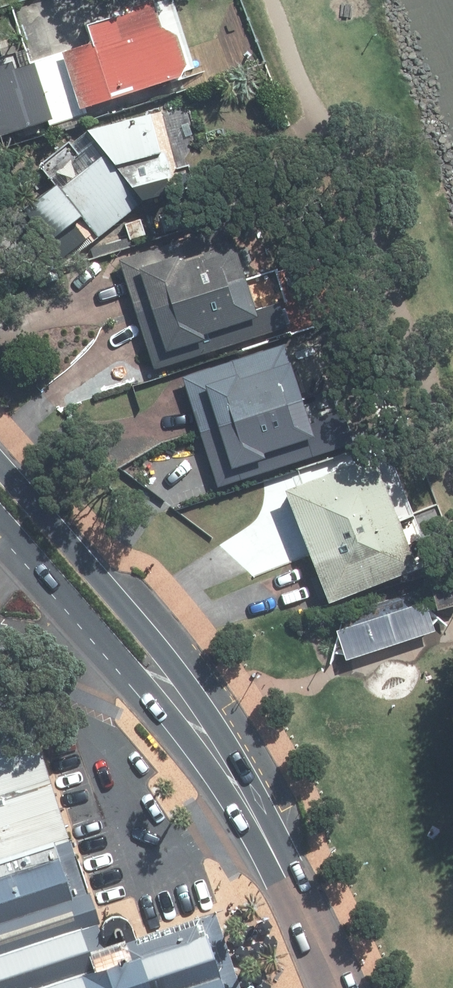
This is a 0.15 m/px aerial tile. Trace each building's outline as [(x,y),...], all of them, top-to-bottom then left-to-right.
[(147,1),(102,16),(110,39),(29,66),(47,121),(48,126),(84,114),(83,109),(174,80),(181,67),(172,38),(157,31),(147,1)] [(47,121),(29,66),(7,72),(5,65),(0,66),(0,136),(47,121)] [(64,148),(81,171),(53,193),(49,189),(30,205),(56,237),(65,229),(83,249),(138,203),(177,193),(158,114),(83,132),(64,148)] [(137,220),(122,225),(126,240),(143,235),(137,220)] [(116,262),(150,370),(283,329),(275,305),(249,313),(229,252),(234,250),(227,227),(116,262)] [(179,380),(214,489),(316,456),(281,347),(179,380)] [(331,600),(421,563),(374,451),(284,488),(331,600)] [(435,612),(452,608),(452,595),(449,578),(429,583),(435,612)] [(343,617),(347,629),(337,632),(346,660),(436,631),(427,603),(419,606),(415,594),(343,617)] [(51,778),(22,688),(0,695),(0,794),(51,778)] [(51,778),(0,794),(0,987),(227,987),(205,923),(138,945),(140,935),(135,926),(126,921),(115,923),(108,931),(107,938),(51,778)] [(223,937),(231,962),(246,957),(237,932),(223,937)]
